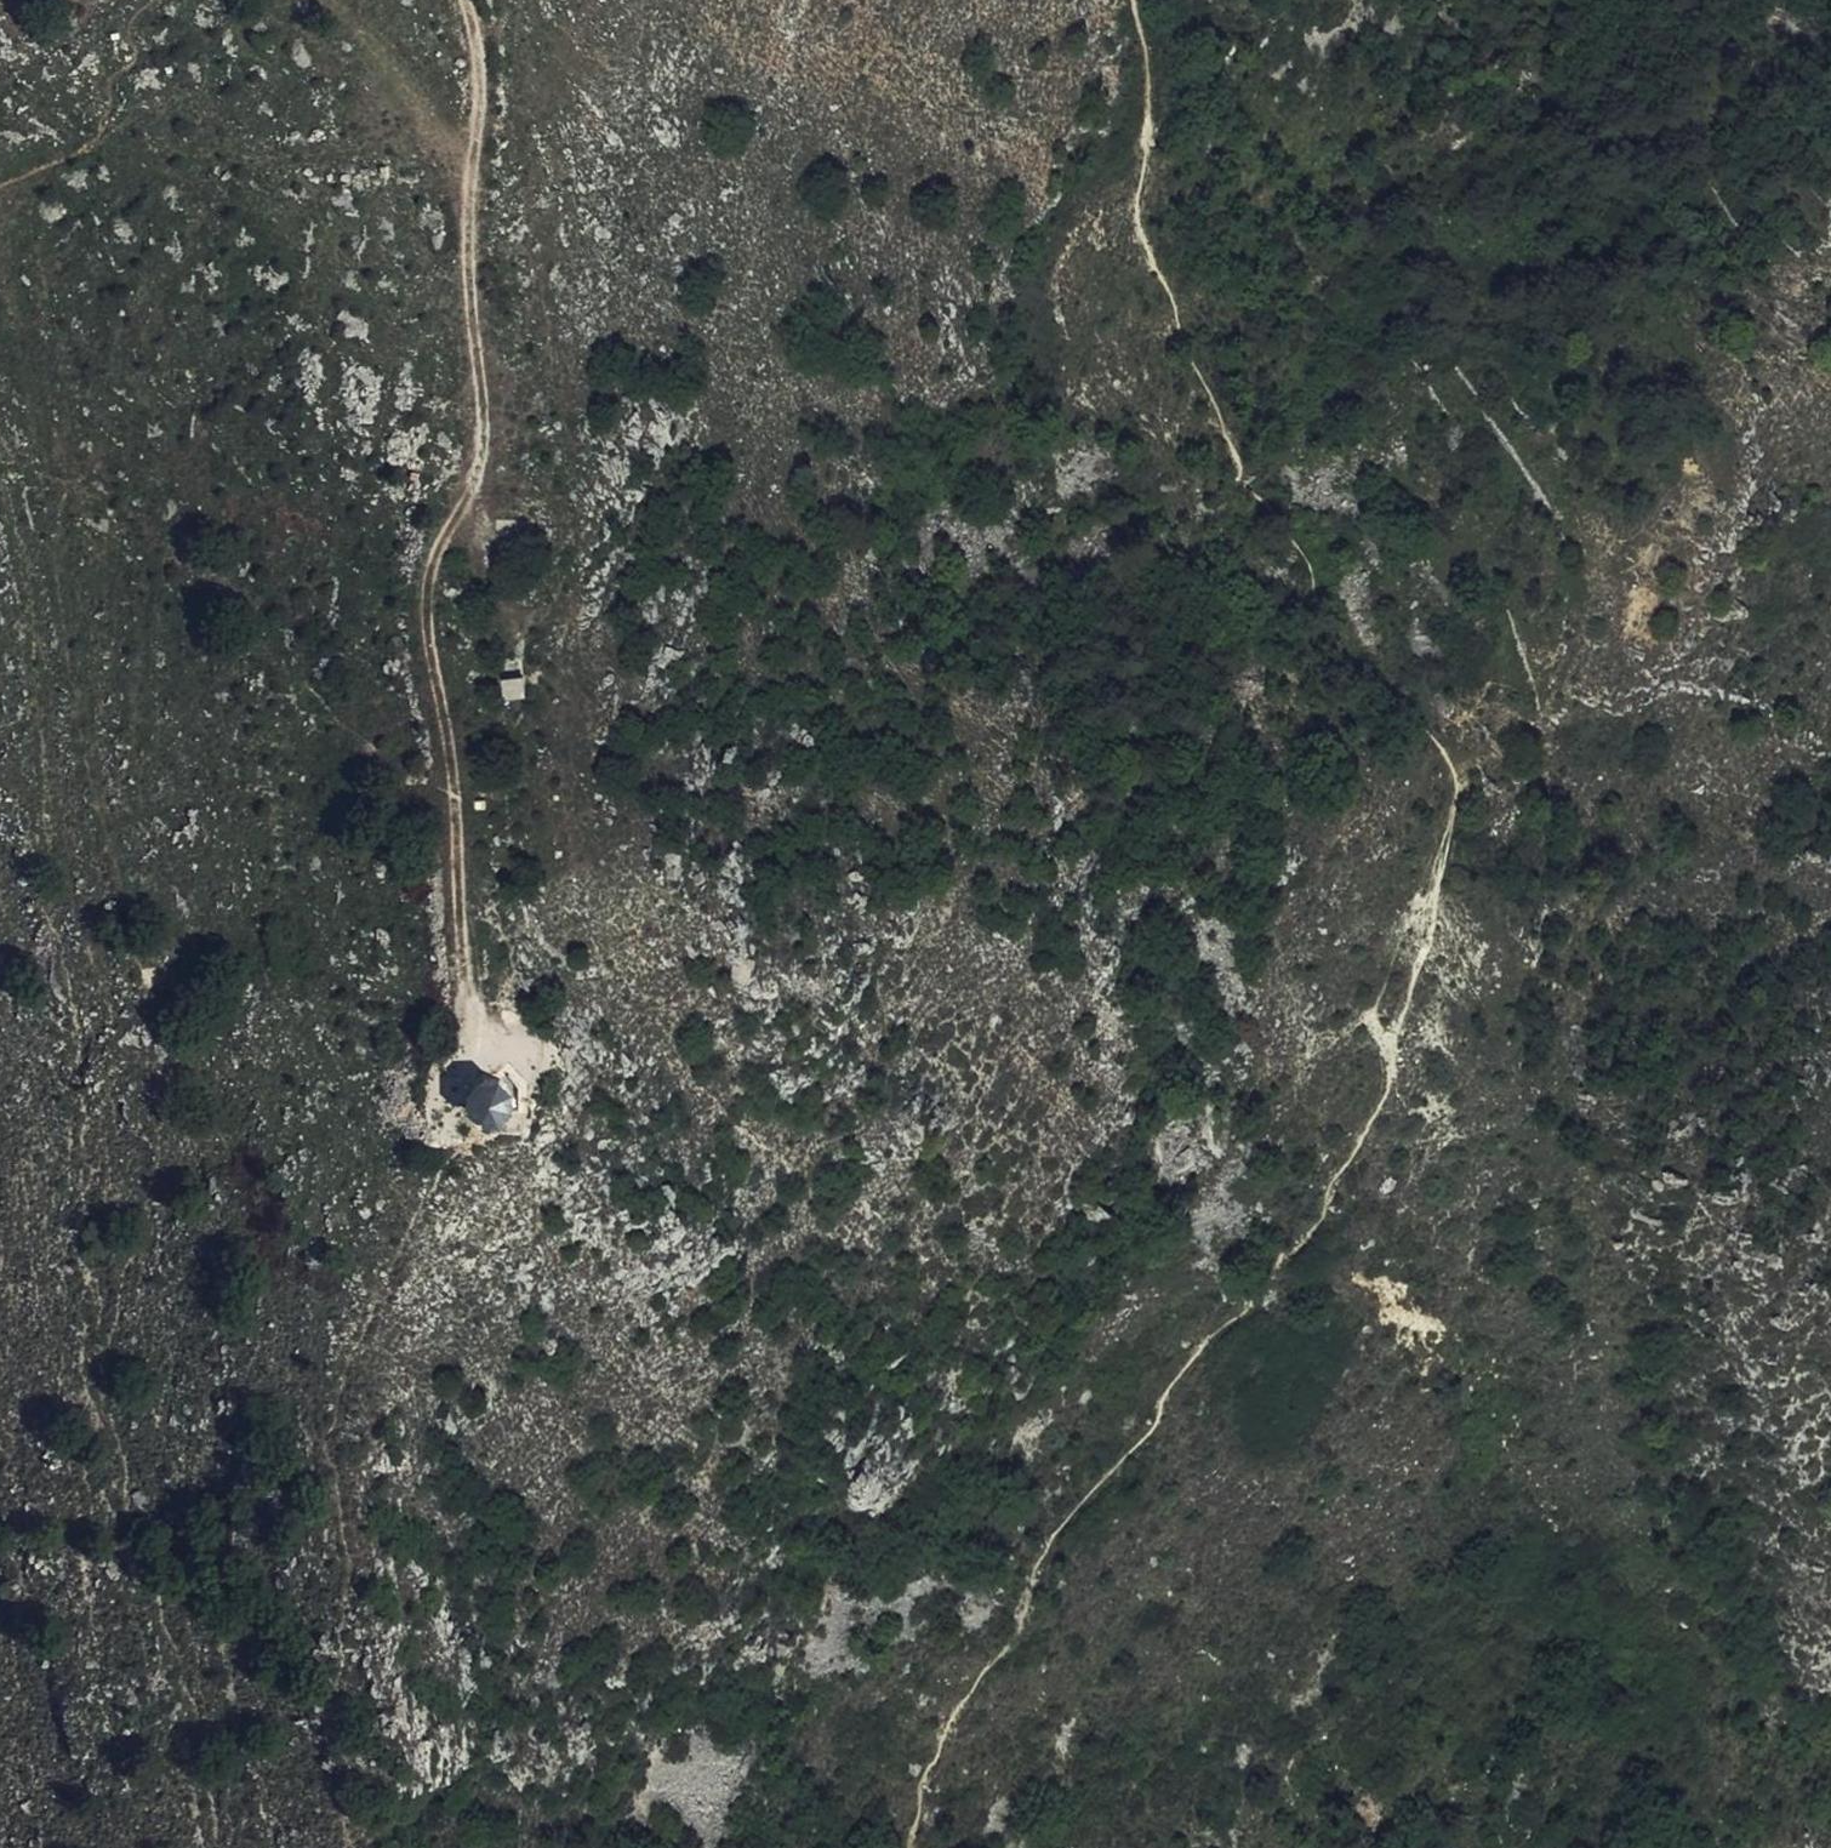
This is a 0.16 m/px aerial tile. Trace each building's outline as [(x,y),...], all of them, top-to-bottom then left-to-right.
[(504,1073),(486,1072),(473,1086),(473,1104),(487,1115),(509,1117),(519,1104),(518,1085),(504,1073)]
